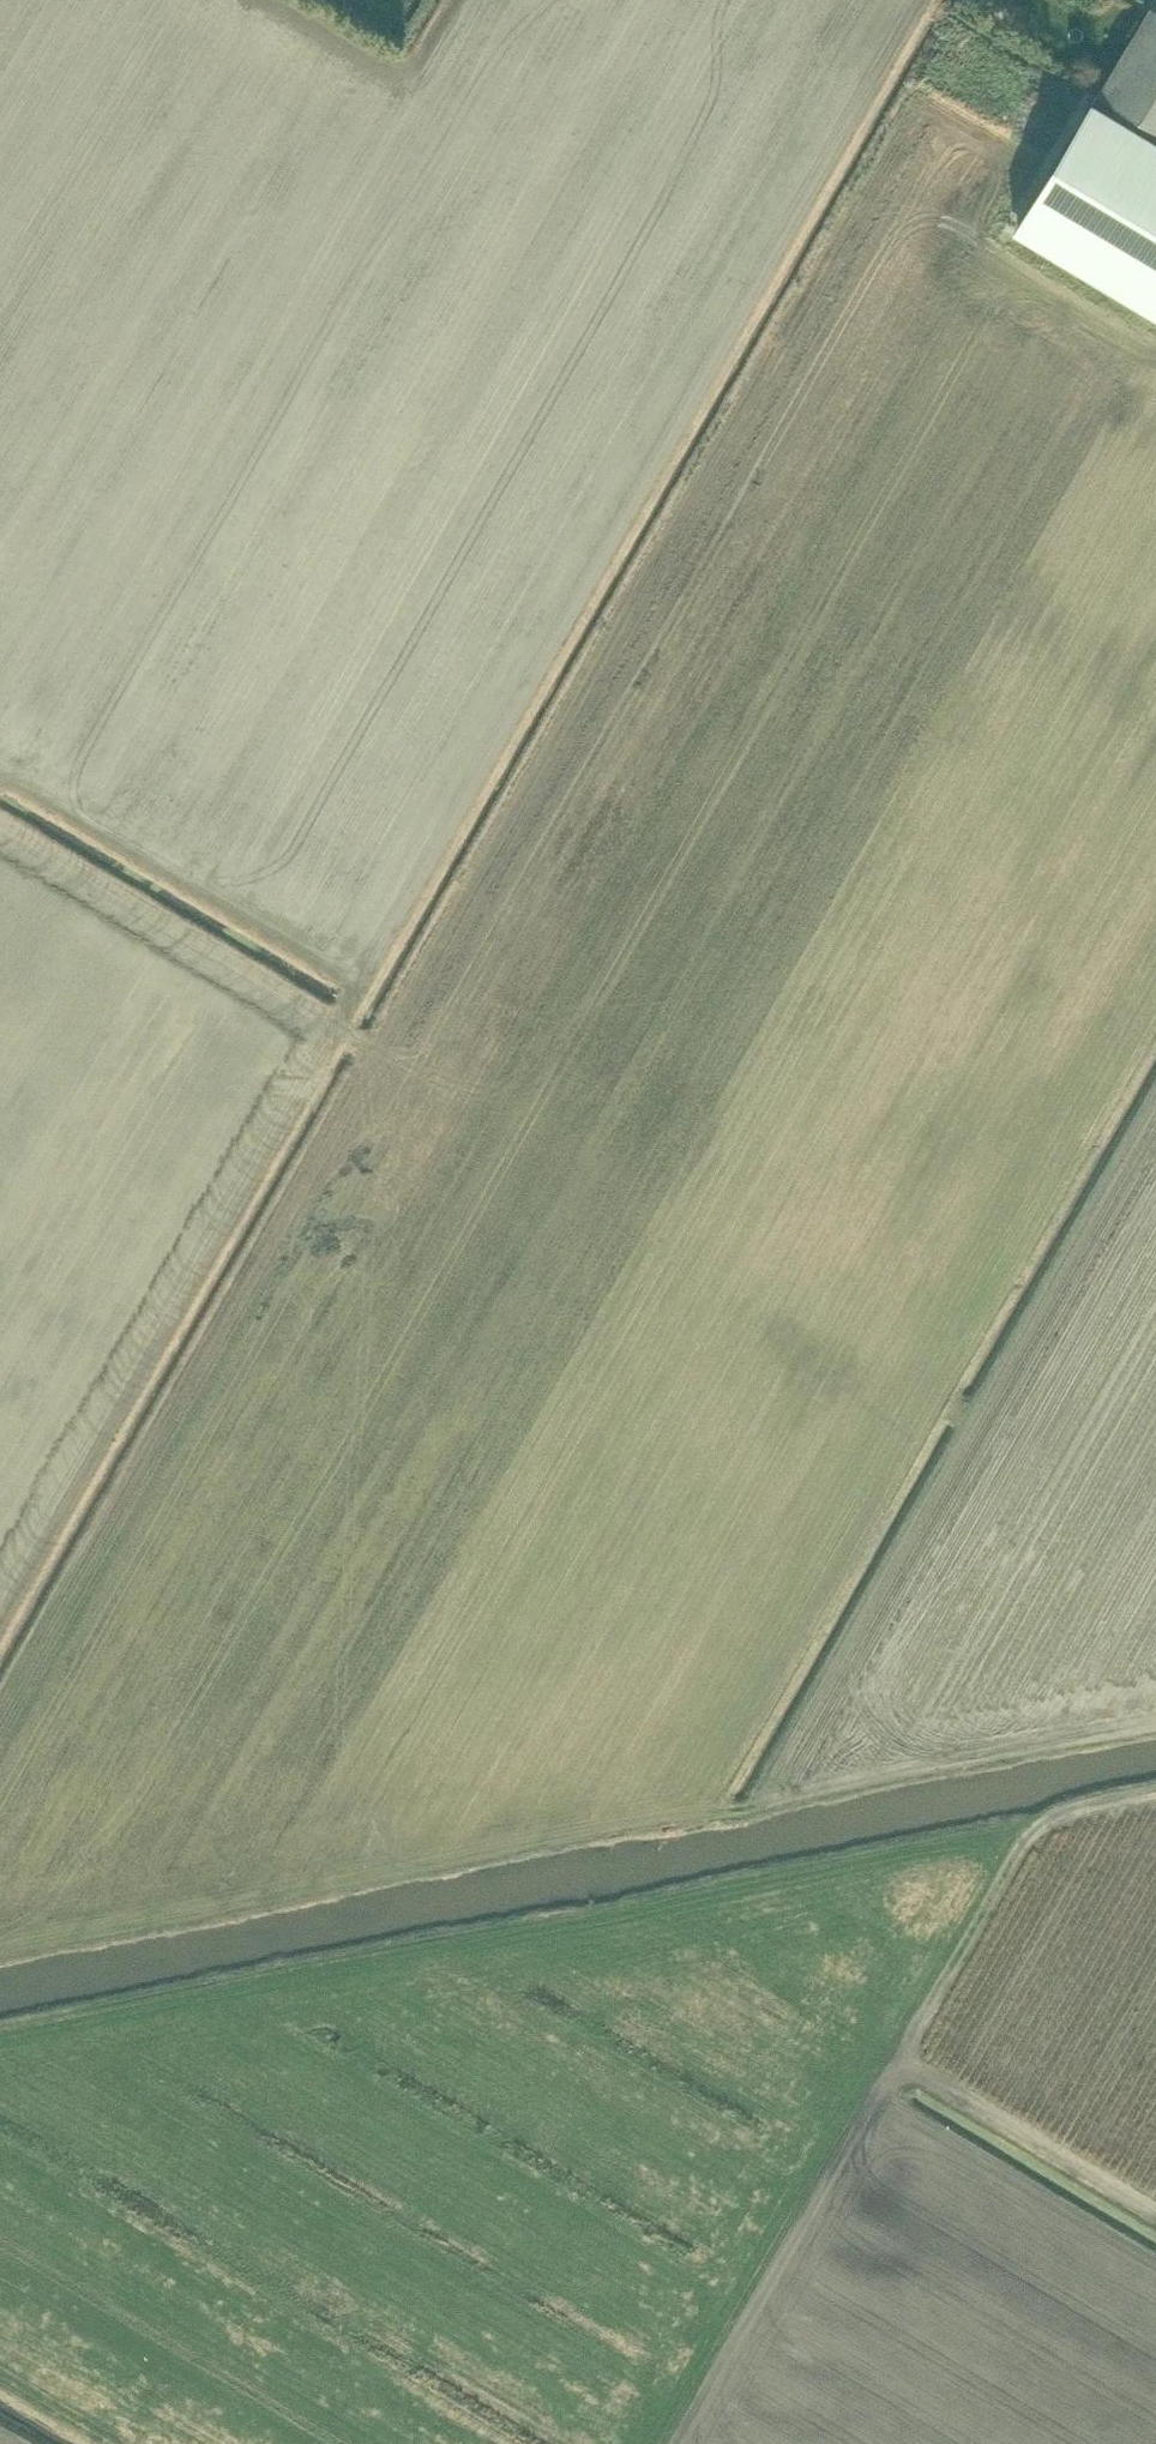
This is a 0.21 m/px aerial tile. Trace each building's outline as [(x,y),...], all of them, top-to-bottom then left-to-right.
[(1151,5),(1094,99),(1092,98),(1018,226),(1155,308),(1155,8),(1151,5)]
